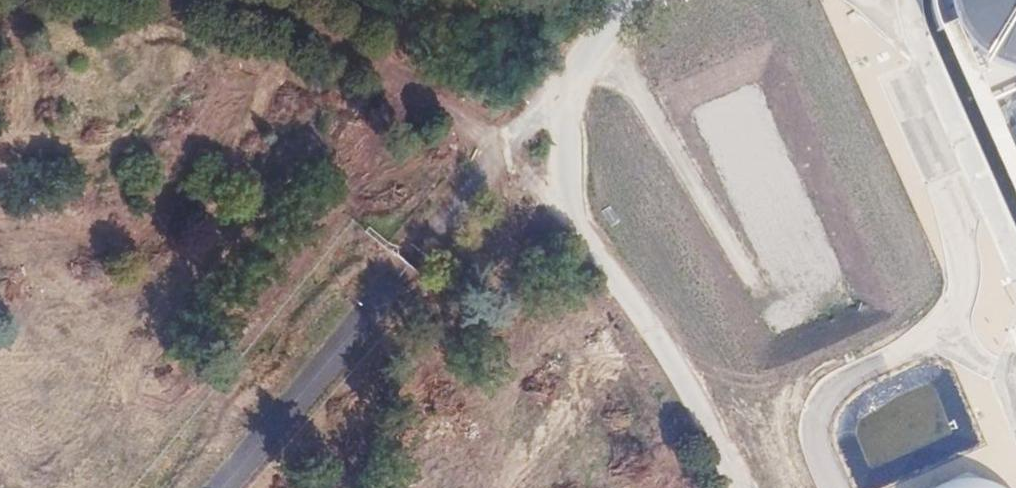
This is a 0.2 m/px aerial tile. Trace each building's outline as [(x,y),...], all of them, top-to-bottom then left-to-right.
[(945,19),(958,43),(978,61),(1003,72),(1015,73),(1015,0),(942,0),(945,19)] [(764,92),(752,87),(748,96),(730,88),(718,113),(748,127),(764,92)] [(698,228),(772,403),(806,388),(744,240),(763,232),(751,206),(698,228)] [(970,472),(927,487),(1015,487),(970,472)]
